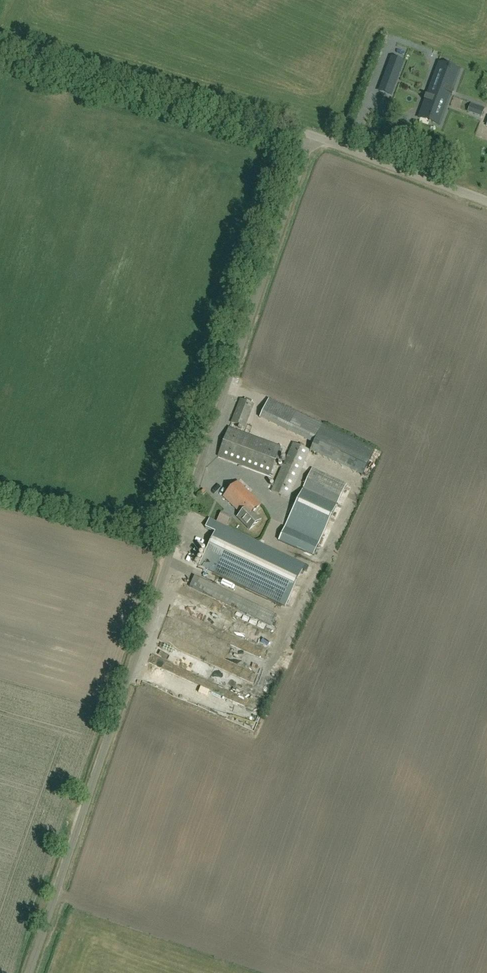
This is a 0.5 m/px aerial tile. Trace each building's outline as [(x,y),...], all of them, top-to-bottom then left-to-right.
[(398,63),(418,70),(421,61),(401,54),(398,63)] [(400,70),(389,65),(382,84),(393,89),(400,70)] [(446,104),(444,103),(448,95),(451,96),(453,91),(451,90),(458,72),(451,69),(451,68),(449,68),(448,72),(438,68),(428,97),(426,97),(426,96),(424,102),(426,102),(422,113),(431,116),(429,121),(438,125),(446,104)] [(486,116),(486,90),(481,88),(471,115),(486,120),(486,116)] [(245,428),(254,405),(241,400),(232,423),(245,428)] [(218,457),(272,477),(283,448),(229,428),(218,457)] [(272,492),(288,499),(309,451),(302,448),(303,446),(300,444),(299,446),(293,444),(272,492)] [(318,545),(320,540),(337,505),(342,496),(347,484),(312,469),(307,481),(304,489),(284,528),(302,537),(318,545)] [(253,513),(261,505),(238,482),(224,497),(241,515),(238,518),(250,530),(260,520),(253,513)] [(209,564),(208,566),(222,573),(221,576),(284,607),(304,566),(268,548),(226,527),(210,520),(206,528),(215,532),(209,545),(202,561),(209,564)] [(318,545),(302,537),(297,548),(313,556),(318,545)] [(235,631),(237,624),(221,620),(222,616),(207,612),(204,623),(235,631)]
